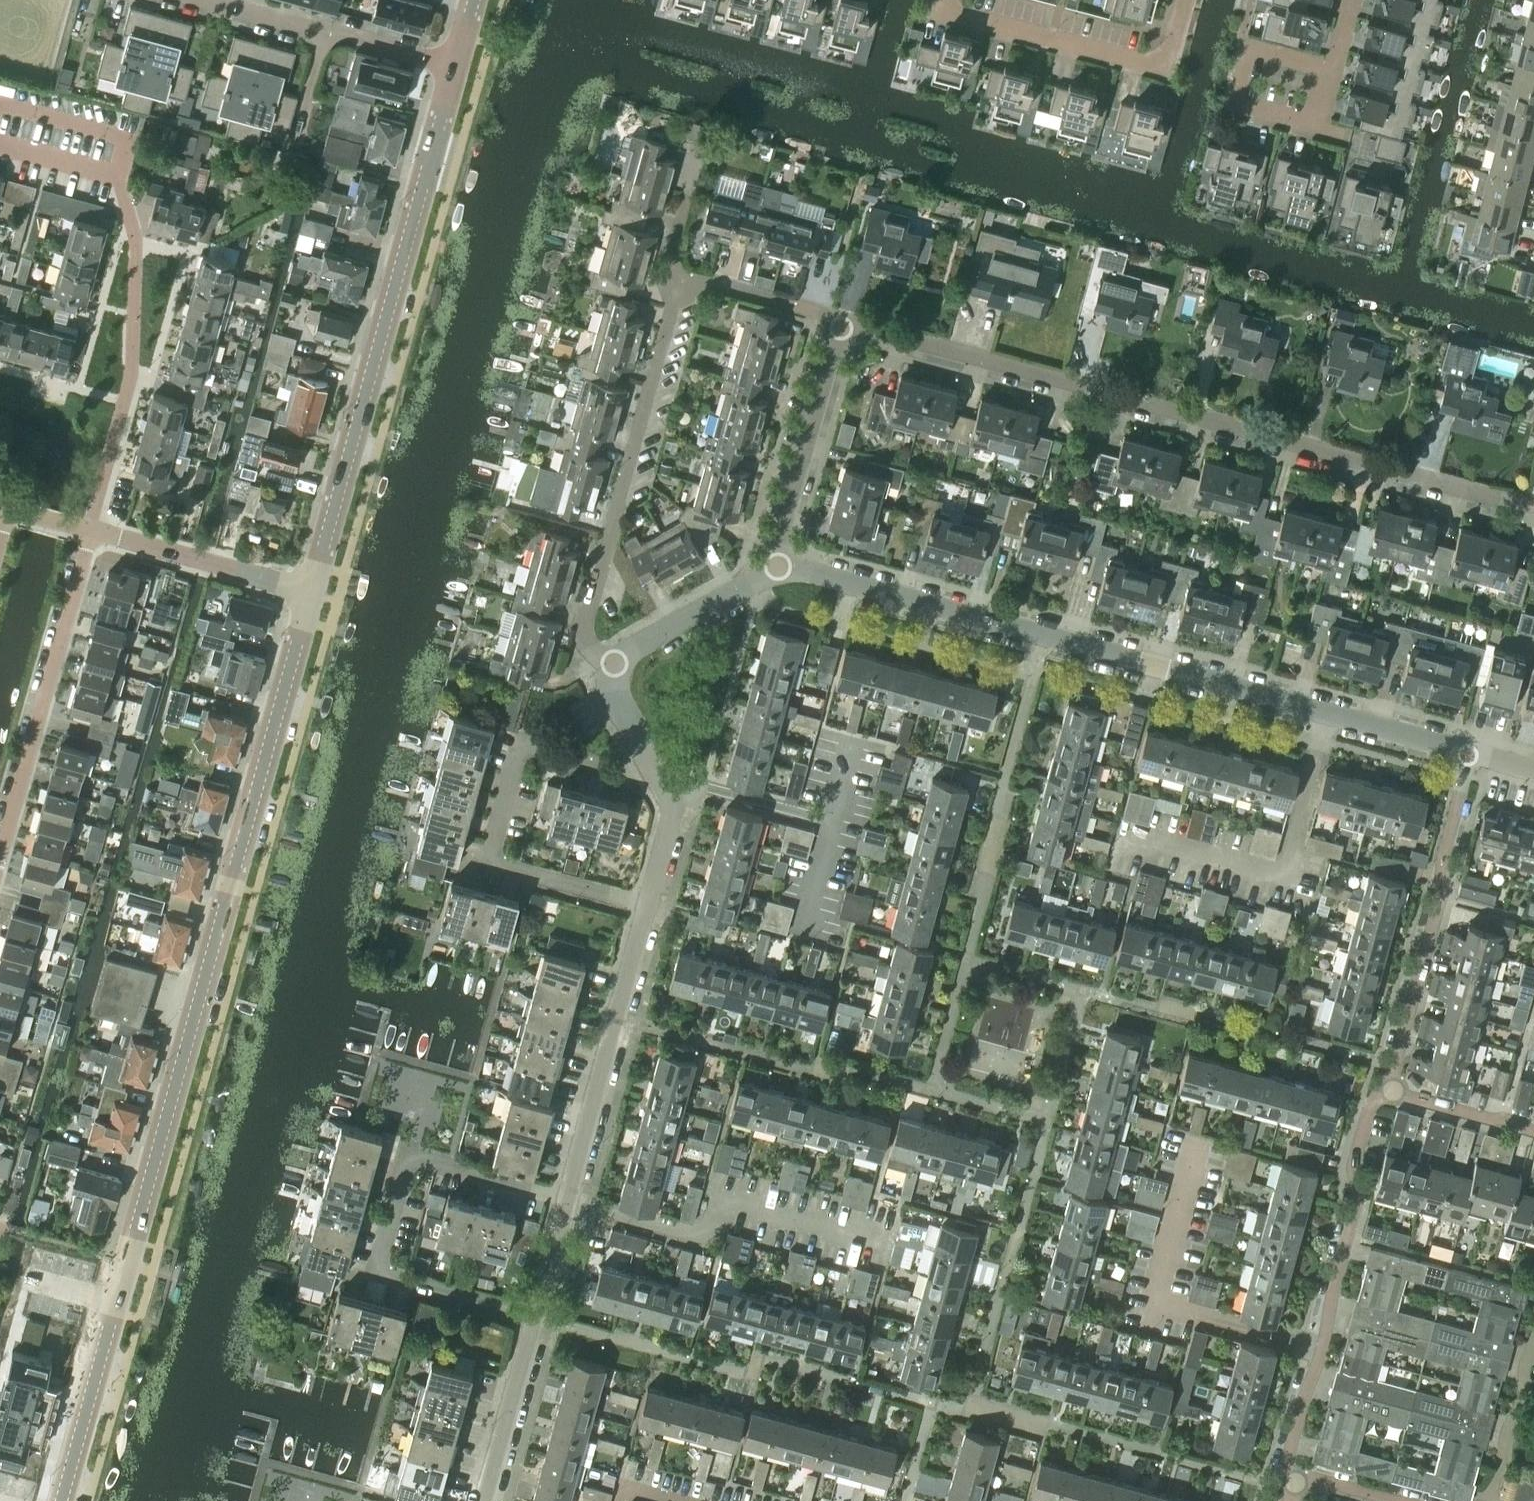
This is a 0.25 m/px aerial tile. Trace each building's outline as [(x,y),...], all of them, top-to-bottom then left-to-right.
[(313,4),(325,7),(326,6),(336,8),(338,0),(314,0),(313,4)] [(371,20),(386,24),(388,19),(425,30),(432,5),(415,0),(377,0),(371,20)] [(726,10),(754,18),(757,6),(770,9),(772,0),(729,0),(726,10)] [(778,24),(805,31),(808,19),(821,23),(826,4),(813,0),(784,0),(778,24)] [(876,17),(873,16),(864,14),(868,2),(859,0),(839,0),(829,38),(856,45),(859,33),(868,35),(871,36),(873,36),(877,17),(876,17)] [(1103,9),(1131,16),(1133,11),(1151,15),(1155,0),(1105,0),(1103,9)] [(1254,7),(1263,10),(1266,0),(1256,0),(1254,7)] [(1287,5),(1287,4),(1307,9),(1309,0),(1271,0),(1287,5)] [(1405,28),(1416,31),(1428,34),(1430,23),(1437,25),(1443,2),(1436,0),(1435,0),(1423,0),(1421,9),(1411,6),(1413,0),(1373,0),(1371,7),(1390,12),(1387,24),(1405,28)] [(1287,4),(1287,5),(1284,15),(1268,11),(1261,37),(1297,46),(1301,31),(1319,36),(1325,14),(1307,9),(1287,4)] [(1449,4),(1447,9),(1457,12),(1458,6),(1449,4)] [(106,41),(103,52),(147,64),(161,14),(130,6),(123,32),(129,34),(126,47),(106,41)] [(161,14),(147,64),(191,76),(194,68),(174,62),(178,47),(185,49),(192,23),(161,14)] [(1515,36),(1533,41),(1533,17),(1529,16),(1524,34),(1516,32),(1515,36)] [(1381,46),(1378,58),(1397,63),(1407,65),(1419,68),(1422,57),(1428,59),(1434,36),(1427,35),(1428,34),(1416,31),(1412,44),(1401,41),(1405,28),(1387,24),(1368,19),(1362,41),(1381,46)] [(923,30),(911,27),(909,35),(921,38),(923,30)] [(919,43),(916,56),(914,61),(934,66),(932,74),(960,81),(963,69),(974,72),(976,73),(981,54),(968,50),(971,39),(944,31),(939,48),(919,43)] [(251,93),(265,43),(234,34),(226,61),(233,63),(229,77),(209,72),(207,80),(251,93)] [(1514,40),(1522,42),(1518,60),(1533,64),(1533,41),(1515,36),(1514,40)] [(1440,38),(1438,43),(1448,46),(1449,40),(1440,38)] [(265,43),(251,93),(295,105),(297,96),(278,90),(282,76),(288,78),(296,51),(265,43)] [(344,93),(371,101),(374,101),(377,89),(407,97),(414,72),(376,62),(377,57),(355,51),(344,93)] [(121,106),(135,110),(147,64),(103,52),(97,75),(127,83),(121,106)] [(1369,91),(1386,96),(1398,99),(1410,102),(1413,91),(1419,93),(1425,70),(1419,69),(1419,68),(1407,65),(1403,78),(1394,75),(1397,63),(1378,58),(1359,53),(1353,75),(1372,80),(1369,91)] [(1504,80),(1533,88),(1533,64),(1518,60),(1513,78),(1505,76),(1504,80)] [(147,64),(135,110),(148,113),(154,90),(185,99),(191,76),(147,64)] [(991,67),(984,94),(996,97),(993,109),(1020,117),(1023,104),(1036,108),(1041,89),(1028,86),(1031,74),(1004,67),(1003,71),(991,67)] [(1431,72),(1429,77),(1439,80),(1440,74),(1431,72)] [(1497,85),(1502,86),(1498,102),(1507,104),(1533,111),(1533,88),(1504,80),(1498,78),(1497,85)] [(57,80),(55,88),(66,91),(68,83),(57,80)] [(225,134),(239,138),(251,93),(207,80),(201,103),(231,112),(225,134)] [(1056,84),(1049,111),(1061,114),(1058,127),(1085,134),(1088,122),(1101,125),(1106,106),(1093,103),(1096,91),(1069,84),(1068,88),(1056,84)] [(1360,126),(1380,131),(1401,137),(1404,125),(1410,127),(1416,104),(1410,103),(1410,102),(1398,99),(1395,112),(1383,109),(1386,96),(1369,91),(1350,87),(1344,110),(1363,114),(1360,126)] [(340,92),(332,123),(400,142),(403,133),(405,132),(406,127),(405,125),(405,123),(378,115),(375,125),(365,122),(371,101),(344,93),(340,92)] [(295,105),(251,93),(239,138),(257,143),(263,120),(289,127),(295,105)] [(1153,139),(1164,142),(1166,142),(1172,123),(1169,123),(1158,120),(1161,108),(1134,101),(1133,105),(1121,102),(1114,128),(1126,132),(1123,144),(1150,151),(1153,139)] [(1492,124),(1493,125),(1533,135),(1533,111),(1507,104),(1498,102),(1492,124)] [(1422,106),(1421,111),(1430,114),(1431,108),(1422,106)] [(175,121),(187,124),(189,116),(177,113),(175,121)] [(200,119),(189,116),(187,124),(198,127),(200,119)] [(398,151),(400,142),(332,123),(331,123),(322,157),(355,166),(362,142),(370,144),(368,153),(395,161),(395,159),(398,158),(399,153),(398,151)] [(1486,130),(1491,131),(1487,147),(1495,149),(1533,159),(1533,149),(1532,149),(1533,143),(1533,135),(1493,125),(1492,124),(1488,123),(1486,130)] [(698,125),(694,140),(708,144),(712,129),(698,125)] [(1401,138),(1401,137),(1380,131),(1374,154),(1401,161),(1406,140),(1401,138)] [(184,191),(172,233),(196,240),(201,222),(214,226),(219,210),(205,206),(206,206),(189,202),(193,187),(199,165),(201,159),(198,158),(200,150),(206,152),(210,137),(198,134),(192,157),(190,167),(187,176),(183,191),(184,191)] [(670,189),(678,160),(664,156),(667,144),(632,134),(628,147),(633,149),(626,177),(670,189)] [(1208,187),(1206,196),(1232,203),(1234,195),(1249,199),(1253,182),(1259,184),(1268,152),(1265,152),(1265,154),(1238,147),(1239,145),(1222,140),(1220,146),(1207,143),(1202,161),(1215,165),(1212,175),(1210,174),(1208,181),(1210,182),(1208,187)] [(1482,169),(1525,180),(1528,167),(1532,167),(1533,159),(1495,149),(1491,167),(1483,165),(1482,169)] [(185,160),(184,165),(190,167),(192,157),(187,155),(185,160)] [(1273,188),(1269,204),(1284,209),(1282,215),(1307,223),(1309,216),(1311,210),(1313,211),(1314,204),(1313,203),(1316,193),(1328,197),(1334,176),(1322,173),(1323,167),(1306,162),(1306,165),(1279,158),(1280,156),(1277,155),(1268,186),(1273,188)] [(166,160),(163,169),(182,174),(184,165),(166,160)] [(1475,167),(1473,173),(1478,175),(1475,191),(1484,193),(1523,203),(1525,194),(1521,193),(1525,180),(1482,169),(1475,167)] [(312,182),(309,195),(330,200),(380,213),(383,204),(385,203),(387,198),(385,196),(386,194),(377,192),(380,178),(362,173),(356,196),(333,190),(330,187),(312,182)] [(1342,206),(1337,222),(1352,227),(1351,232),(1376,240),(1377,234),(1379,228),(1381,229),(1383,222),(1381,221),(1384,211),(1396,215),(1402,195),(1390,192),(1392,185),(1375,180),(1374,182),(1348,176),(1348,174),(1346,173),(1337,204),(1342,206)] [(14,179),(3,176),(0,188),(0,198),(8,201),(14,179)] [(663,212),(670,189),(626,177),(620,199),(614,197),(611,209),(611,210),(646,220),(650,208),(663,212)] [(19,204),(25,182),(14,179),(8,201),(19,204)] [(751,232),(764,185),(746,180),(743,192),(742,197),(714,189),(701,233),(731,241),(734,227),(751,232)] [(30,207),(37,185),(25,182),(19,204),(30,207)] [(159,185),(148,226),(172,233),(184,191),(183,191),(159,185)] [(782,255),(794,212),(778,207),(782,190),(764,185),(751,232),(762,235),(758,249),(782,255)] [(47,211),(53,190),(42,187),(36,208),(47,211)] [(58,214),(64,193),(53,190),(47,211),(58,214)] [(68,217),(74,196),(64,193),(58,214),(68,217)] [(1471,209),(1470,213),(1513,224),(1517,211),(1521,212),(1523,203),(1484,193),(1480,211),(1471,209)] [(79,220),(84,199),(74,196),(68,217),(73,219),(79,220)] [(89,223),(95,202),(84,199),(79,220),(89,223)] [(330,200),(327,209),(339,213),(337,222),(348,225),(375,232),(376,230),(378,230),(380,225),(378,223),(380,213),(330,200)] [(100,226),(100,225),(106,205),(95,202),(89,223),(100,226)] [(878,247),(875,261),(908,270),(912,255),(925,258),(931,237),(904,230),(908,216),(871,206),(862,242),(878,247)] [(650,259),(657,235),(643,231),(646,220),(611,210),(611,209),(605,208),(602,221),(613,224),(606,246),(650,259)] [(24,230),(29,212),(20,209),(15,228),(24,230)] [(1453,209),(1451,215),(1468,220),(1460,252),(1491,260),(1493,253),(1503,256),(1506,255),(1509,253),(1511,251),(1514,238),(1510,237),(1513,224),(1470,213),(1453,209)] [(822,219),(794,212),(782,255),(811,263),(814,250),(826,253),(836,218),(823,214),(822,219)] [(38,234),(43,215),(35,213),(29,232),(38,234)] [(89,223),(79,220),(73,219),(66,242),(99,251),(106,227),(100,225),(100,226),(89,223)] [(332,225),(319,222),(315,237),(328,240),(332,225)] [(19,248),(24,230),(15,228),(10,246),(19,248)] [(991,292),(989,300),(1042,315),(1052,278),(1035,273),(1039,259),(1036,259),(1039,250),(1013,243),(1014,239),(982,230),(975,256),(971,255),(962,287),(981,292),(982,290),(991,292)] [(33,252),(38,234),(29,232),(24,250),(33,252)] [(238,233),(236,244),(246,247),(249,235),(238,233)] [(92,275),(99,251),(66,242),(59,266),(92,275)] [(1098,243),(1080,312),(1091,315),(1094,304),(1110,308),(1106,323),(1140,332),(1150,295),(1162,299),(1166,295),(1167,290),(1166,285),(1140,278),(1122,273),(1128,251),(1098,243)] [(643,284),(650,259),(606,246),(599,271),(594,269),(590,286),(625,295),(629,280),(643,284)] [(367,262),(340,255),(323,250),(321,257),(311,254),(310,255),(300,252),(296,265),(320,271),(321,269),(362,281),(367,262)] [(259,283),(232,276),(236,263),(202,253),(195,277),(245,292),(267,298),(272,280),(261,277),(259,283)] [(10,279),(15,261),(6,258),(2,276),(10,279)] [(24,283),(29,265),(21,262),(16,280),(24,283)] [(85,300),(92,275),(59,266),(52,291),(85,300)] [(357,300),(362,281),(321,269),(320,271),(317,281),(332,285),(330,293),(357,300)] [(1517,291),(1533,295),(1533,272),(1522,269),(1517,291)] [(243,299),(245,292),(195,277),(188,302),(222,311),(227,295),(243,299)] [(10,294),(12,285),(0,282),(0,291),(10,294)] [(0,328),(0,351),(18,356),(27,323),(14,319),(22,288),(12,285),(10,294),(5,309),(3,316),(0,328)] [(295,307),(298,294),(281,291),(279,303),(295,307)] [(57,307),(59,299),(41,294),(39,302),(57,307)] [(604,309),(597,331),(641,344),(648,320),(634,317),(637,305),(602,294),(598,308),(604,309)] [(713,295),(711,304),(721,306),(723,297),(713,295)] [(1265,373),(1275,336),(1262,333),(1267,316),(1237,308),(1238,303),(1219,298),(1211,327),(1223,330),(1219,345),(1236,349),(1232,364),(1265,373)] [(77,304),(59,299),(57,307),(69,311),(74,312),(77,304)] [(215,335),(222,311),(188,302),(182,325),(215,335)] [(783,356),(789,333),(776,329),(779,317),(738,305),(734,319),(745,322),(739,344),(783,356)] [(321,311),(310,308),(307,319),(318,322),(314,334),(346,343),(346,340),(350,341),(352,332),(349,331),(352,318),(321,309),(321,311)] [(248,337),(253,318),(244,316),(240,335),(248,337)] [(27,323),(18,356),(42,362),(51,329),(27,323)] [(209,359),(215,335),(182,325),(175,350),(209,359)] [(51,329),(42,362),(66,369),(70,356),(80,359),(85,342),(75,339),(75,336),(51,329)] [(1372,394),(1382,357),(1369,352),(1372,340),(1335,330),(1326,364),(1342,369),(1338,384),(1372,394)] [(292,354),(296,338),(271,331),(267,347),(289,353),(292,354)] [(577,363),(577,364),(582,365),(618,375),(621,363),(634,367),(641,344),(597,331),(592,349),(579,355),(577,363)] [(1492,410),(1496,396),(1481,393),(1485,379),(1472,375),(1479,347),(1480,347),(1469,344),(1448,338),(1440,368),(1448,370),(1439,404),(1456,409),(1451,423),(1500,437),(1507,414),(1492,410)] [(776,380),(783,356),(739,344),(733,366),(728,365),(724,377),(760,387),(763,376),(776,380)] [(240,368),(245,349),(236,346),(231,366),(240,368)] [(284,371),(289,353),(267,347),(255,389),(259,391),(266,366),(284,371)] [(181,378),(178,389),(206,396),(210,384),(202,381),(206,368),(229,374),(227,382),(235,385),(240,368),(231,366),(209,359),(175,350),(168,374),(181,378)] [(574,363),(565,397),(578,401),(621,413),(628,390),(615,386),(618,375),(582,365),(577,364),(574,363)] [(323,407),(327,392),(326,392),(328,383),(289,373),(286,386),(290,388),(288,398),(323,407)] [(916,432),(918,423),(929,383),(900,375),(895,394),(875,389),(866,425),(891,432),(893,425),(916,432)] [(763,426),(770,402),(756,399),(760,387),(724,377),(721,390),(726,391),(720,414),(763,426)] [(955,449),(964,414),(951,410),(956,391),(929,383),(918,423),(931,426),(929,431),(939,433),(936,444),(955,449)] [(206,396),(178,389),(175,399),(153,393),(146,418),(179,428),(186,403),(186,402),(203,408),(206,396)] [(318,424),(323,407),(288,398),(285,409),(280,407),(276,420),(314,431),(316,424),(318,424)] [(976,417),(964,414),(955,449),(972,454),(975,443),(984,446),(984,447),(997,450),(999,444),(1010,405),(981,398),(976,417)] [(563,434),(598,445),(601,433),(615,437),(621,413),(578,401),(572,423),(566,422),(563,434)] [(1043,473),(1052,437),(1032,432),(1037,413),(1010,405),(999,444),(1012,448),(1010,453),(1020,456),(1017,466),(1043,473)] [(267,436),(271,419),(249,413),(245,431),(266,436),(267,436)] [(757,449),(763,426),(720,414),(713,436),(708,435),(705,447),(740,457),(743,446),(757,449)] [(220,439),(225,419),(216,417),(211,437),(220,439)] [(173,451),(179,428),(146,418),(140,442),(173,451)] [(245,431),(237,460),(234,473),(254,479),(258,465),(260,459),(270,462),(270,463),(281,466),(281,465),(295,469),(300,451),(265,441),(266,436),(245,431)] [(557,433),(554,445),(565,448),(558,471),(602,483),(609,460),(595,456),(598,445),(563,434),(557,432),(557,433)] [(1141,483),(1152,444),(1123,436),(1118,455),(1098,450),(1088,486),(1114,493),(1117,482),(1127,485),(1128,480),(1141,483)] [(215,456),(220,439),(211,437),(207,454),(215,456)] [(191,456),(173,451),(140,442),(133,465),(137,467),(134,479),(178,490),(184,467),(188,468),(191,456)] [(1177,509),(1187,474),(1174,470),(1179,451),(1152,444),(1141,483),(1154,487),(1153,492),(1162,494),(1159,505),(1177,509)] [(744,495),(750,472),(737,468),(740,457),(705,447),(701,460),(706,461),(700,483),(744,495)] [(899,487),(904,468),(868,458),(865,472),(845,466),(837,494),(877,505),(881,492),(886,494),(889,485),(899,487)] [(1222,505),(1232,466),(1204,458),(1199,477),(1187,474),(1177,509),(1195,514),(1198,504),(1207,506),(1209,501),(1222,505)] [(195,482),(192,493),(204,497),(212,467),(200,463),(195,482)] [(661,463),(659,471),(670,474),(672,465),(661,463)] [(539,466),(529,501),(535,503),(543,505),(579,515),(582,503),(595,507),(602,483),(558,471),(545,467),(539,466)] [(1257,532),(1261,521),(1268,496),(1255,492),(1260,473),(1232,466),(1222,505),(1235,509),(1233,513),(1243,516),(1240,527),(1257,532)] [(280,518),(285,499),(262,492),(264,486),(249,482),(250,479),(233,474),(228,494),(247,499),(244,510),(263,515),(264,513),(280,518)] [(737,519),(744,495),(700,483),(694,506),(689,504),(684,510),(718,537),(724,515),(737,519)] [(1006,516),(1002,528),(1021,533),(1015,553),(1044,561),(1055,521),(1041,517),(1042,513),(1033,510),(1036,499),(1012,493),(1006,516)] [(882,550),(887,532),(877,529),(879,520),(874,519),(877,505),(837,494),(830,522),(850,527),(846,541),(882,550)] [(924,494),(914,529),(927,533),(922,552),(951,560),(961,521),(947,517),(949,512),(939,510),(942,499),(924,494)] [(228,501),(224,514),(238,519),(242,505),(228,501)] [(1396,552),(1407,513),(1379,506),(1374,524),(1362,521),(1355,547),(1352,557),(1370,562),(1373,551),(1382,554),(1384,549),(1396,552)] [(1303,554),(1313,515),(1285,507),(1279,527),(1261,521),(1257,532),(1251,557),(1276,564),(1278,553),(1288,556),(1290,550),(1303,554)] [(683,572),(705,560),(698,548),(718,537),(684,510),(679,516),(682,521),(661,532),(683,572)] [(961,521),(951,560),(978,567),(984,548),(996,552),(1002,528),(1006,516),(987,511),(986,516),(964,510),(961,521)] [(1055,521),(1044,561),(1073,569),(1078,549),(1096,554),(1099,542),(1106,518),(1081,512),(1078,522),(1069,520),(1068,525),(1055,521)] [(1433,579),(1442,543),(1430,540),(1435,521),(1407,513),(1396,552),(1410,556),(1408,561),(1418,563),(1415,574),(1433,579)] [(1345,583),(1352,557),(1355,547),(1336,542),(1341,523),(1313,515),(1303,554),(1316,558),(1315,563),(1323,565),(1321,575),(1345,583)] [(527,525),(522,545),(535,548),(530,565),(574,577),(580,553),(567,549),(570,538),(527,525)] [(1478,574),(1488,536),(1459,528),(1454,547),(1442,543),(1433,579),(1451,584),(1454,573),(1463,576),(1464,571),(1478,574)] [(683,572),(661,532),(641,543),(636,533),(624,540),(644,578),(655,572),(662,584),(683,572)] [(1521,603),(1530,567),(1511,562),(1516,543),(1488,536),(1478,574),(1491,578),(1489,583),(1499,585),(1496,596),(1521,603)] [(1096,554),(1090,577),(1103,581),(1097,600),(1126,608),(1136,568),(1123,564),(1124,560),(1115,557),(1117,546),(1099,542),(1096,554)] [(1188,543),(1186,552),(1194,554),(1196,546),(1188,543)] [(1136,568),(1126,608),(1154,615),(1159,596),(1171,599),(1181,563),(1163,558),(1160,569),(1150,567),(1149,571),(1136,568)] [(1181,563),(1171,599),(1184,603),(1179,622),(1207,630),(1217,590),(1204,586),(1205,582),(1196,579),(1199,568),(1181,563)] [(519,585),(515,598),(551,608),(554,596),(567,600),(574,577),(530,565),(524,587),(519,585)] [(107,572),(101,594),(142,605),(150,576),(122,568),(121,574),(118,573),(118,575),(107,572)] [(1217,590),(1207,630),(1234,637),(1240,618),(1260,623),(1269,587),(1243,580),(1240,591),(1232,589),(1230,593),(1217,590)] [(208,582),(204,596),(211,598),(220,593),(223,586),(208,582)] [(101,594),(95,617),(124,625),(124,626),(135,629),(142,605),(101,594)] [(263,633),(271,605),(232,594),(224,622),(209,617),(205,630),(229,637),(232,624),(263,633)] [(504,608),(498,631),(510,634),(554,646),(561,623),(547,619),(551,608),(515,598),(512,610),(504,608)] [(1316,600),(1306,636),(1326,641),(1320,660),(1349,668),(1359,629),(1362,618),(1340,612),(1341,607),(1316,600)] [(168,604),(156,601),(153,609),(166,612),(178,616),(181,606),(169,603),(168,604)] [(163,623),(166,612),(153,609),(150,620),(163,623)] [(1521,610),(1517,629),(1533,633),(1533,614),(1521,610)] [(95,617),(88,639),(118,647),(124,626),(124,625),(95,617)] [(767,628),(760,653),(796,663),(803,638),(811,640),(814,627),(778,617),(774,630),(767,628)] [(1359,629),(1349,668),(1377,676),(1382,656),(1394,660),(1404,624),(1386,619),(1383,630),(1374,627),(1373,632),(1359,629)] [(1404,624),(1394,660),(1407,663),(1401,682),(1429,690),(1440,651),(1444,634),(1422,629),(1404,624)] [(243,654),(231,650),(234,640),(202,631),(199,643),(227,651),(225,659),(218,681),(235,685),(256,691),(265,658),(244,652),(243,654)] [(492,656),(488,669),(505,673),(504,674),(530,681),(533,669),(547,673),(554,646),(510,634),(503,659),(492,656)] [(1440,651),(1429,690),(1457,698),(1462,678),(1476,681),(1485,645),(1467,640),(1457,638),(1454,649),(1453,654),(1440,651)] [(88,639),(82,661),(112,670),(118,647),(88,639)] [(823,641),(815,668),(819,669),(832,673),(839,646),(823,641)] [(166,661),(169,651),(156,647),(143,644),(141,653),(166,661)] [(861,690),(871,655),(845,648),(835,683),(861,690)] [(1510,712),(1525,657),(1493,648),(1479,704),(1510,712)] [(138,664),(164,671),(166,661),(141,653),(138,664)] [(760,653),(753,678),(789,688),(796,663),(760,653)] [(887,697),(897,662),(871,655),(861,690),(887,697)] [(82,661),(76,684),(105,692),(118,696),(125,673),(112,670),(82,661)] [(912,704),(921,668),(897,662),(887,697),(912,704)] [(1521,712),(1533,715),(1533,667),(1533,666),(1529,681),(1521,712)] [(937,711),(947,675),(921,668),(912,704),(937,711)] [(819,669),(816,679),(829,682),(832,673),(819,669)] [(962,718),(972,682),(947,675),(937,711),(962,718)] [(753,678),(746,703),(782,713),(789,688),(753,678)] [(987,725),(996,689),(972,682),(962,718),(987,725)] [(76,684),(69,707),(92,714),(89,724),(115,732),(118,720),(112,719),(118,696),(105,692),(76,684)] [(167,706),(164,720),(165,720),(166,720),(178,724),(198,729),(242,741),(243,737),(248,720),(248,719),(240,717),(208,709),(202,708),(201,713),(185,709),(190,691),(174,687),(172,686),(167,706)] [(1068,699),(1061,724),(1097,734),(1107,698),(1077,689),(1074,700),(1068,699)] [(853,701),(849,715),(859,717),(862,704),(853,701)] [(746,703),(740,728),(775,738),(782,713),(746,703)] [(804,725),(808,714),(795,710),(792,721),(804,725)] [(508,711),(504,726),(513,728),(517,714),(508,711)] [(488,745),(494,723),(454,712),(448,734),(488,745)] [(817,728),(817,727),(820,717),(808,714),(804,725),(817,728)] [(849,715),(845,728),(855,731),(859,717),(849,715)] [(903,715),(899,729),(909,731),(913,718),(903,715)] [(1129,716),(1122,740),(1136,744),(1143,720),(1129,716)] [(166,720),(163,732),(167,736),(193,743),(188,763),(211,769),(214,757),(236,763),(240,748),(242,741),(198,729),(178,724),(166,720)] [(89,724),(86,736),(112,743),(114,736),(115,732),(89,724)] [(1091,758),(1097,734),(1061,724),(1055,749),(1091,758)] [(740,728),(733,753),(768,763),(775,738),(740,728)] [(1147,728),(1137,764),(1164,771),(1173,735),(1147,728)] [(121,729),(118,738),(128,741),(130,732),(121,729)] [(899,729),(896,742),(905,745),(909,731),(899,729)] [(954,729),(950,742),(960,745),(963,731),(954,729)] [(482,768),(488,745),(448,734),(442,757),(482,768)] [(1173,735),(1164,771),(1188,778),(1198,742),(1173,735)] [(60,741),(53,765),(83,773),(89,751),(108,756),(111,746),(112,743),(86,736),(83,748),(60,741)] [(1122,740),(1119,751),(1133,755),(1136,744),(1122,740)] [(950,742),(946,756),(956,759),(960,745),(950,742)] [(1188,778),(1186,786),(1212,792),(1214,785),(1224,749),(1198,742),(1188,778)] [(1108,797),(1110,787),(1097,784),(1103,762),(1091,758),(1055,749),(1048,774),(1096,787),(1094,794),(1108,797)] [(1224,749),(1214,785),(1238,791),(1248,756),(1224,749)] [(894,751),(890,767),(907,771),(911,755),(894,751)] [(733,753),(726,779),(761,789),(768,763),(733,753)] [(1248,756),(1238,791),(1251,795),(1248,806),(1261,809),(1264,798),(1273,763),(1248,756)] [(476,790),(482,768),(442,757),(436,778),(476,790)] [(793,766),(792,769),(804,773),(807,762),(795,758),(793,766)] [(1273,763),(1264,798),(1289,805),(1298,769),(1273,763)] [(880,764),(876,777),(903,784),(907,771),(890,767),(880,764)] [(53,765),(47,787),(76,795),(83,773),(53,765)] [(786,792),(785,795),(797,798),(804,773),(792,769),(786,792)] [(1342,811),(1351,776),(1326,769),(1316,804),(1342,811)] [(1089,813),(1094,794),(1096,787),(1048,774),(1041,799),(1089,813)] [(1364,831),(1377,782),(1351,776),(1342,811),(1339,824),(1364,831)] [(161,777),(158,789),(176,794),(179,786),(180,782),(161,777)] [(876,777),(873,790),(900,797),(903,784),(876,777)] [(470,812),(476,790),(436,778),(430,801),(470,812)] [(932,778),(925,804),(960,814),(967,788),(932,778)] [(183,786),(180,795),(224,808),(230,786),(203,779),(200,790),(183,786)] [(572,831),(583,791),(547,781),(539,812),(552,816),(549,825),(572,831)] [(1388,838),(1392,825),(1401,789),(1377,782),(1364,831),(1388,838)] [(47,787),(41,809),(70,818),(76,795),(47,787)] [(158,789),(151,787),(150,787),(145,801),(176,809),(177,805),(195,810),(191,822),(218,829),(224,808),(180,795),(176,794),(158,789)] [(1121,801),(1123,791),(1110,787),(1108,797),(1121,801)] [(1418,832),(1427,796),(1401,789),(1392,825),(1418,832)] [(1130,790),(1123,817),(1136,821),(1144,793),(1130,790)] [(594,838),(605,797),(583,791),(572,831),(594,838)] [(112,805),(115,795),(102,792),(99,801),(112,805)] [(1144,793),(1136,821),(1146,824),(1149,824),(1156,797),(1144,793)] [(617,844),(628,803),(605,797),(594,838),(617,844)] [(1094,848),(1097,837),(1083,833),(1089,813),(1041,799),(1034,825),(1070,835),(1082,838),(1080,844),(1094,848)] [(109,815),(112,805),(99,801),(96,812),(109,815)] [(464,834),(470,812),(430,801),(424,823),(464,834)] [(925,804),(918,829),(954,839),(960,814),(925,804)] [(726,807),(719,833),(755,843),(762,817),(726,807)] [(1193,807),(1185,834),(1200,838),(1207,811),(1193,807)] [(1495,859),(1508,810),(1498,808),(1495,818),(1484,814),(1473,853),(1495,859)] [(41,809),(34,832),(64,840),(70,818),(41,809)] [(1516,864),(1526,826),(1516,823),(1519,813),(1508,810),(1495,859),(1516,864)] [(1207,811),(1200,838),(1211,841),(1219,814),(1207,811)] [(448,854),(458,856),(464,834),(424,823),(411,868),(442,877),(448,854)] [(788,824),(784,837),(811,844),(814,831),(788,824)] [(1256,824),(1249,852),(1262,855),(1269,828),(1256,824)] [(1063,860),(1070,835),(1034,825),(1027,850),(1063,860)] [(1526,826),(1516,864),(1533,870),(1533,828),(1526,826)] [(862,827),(859,840),(886,847),(890,834),(862,827)] [(1269,828),(1262,855),(1274,859),(1282,831),(1269,828)] [(918,829),(911,854),(947,864),(954,839),(918,829)] [(626,830),(623,843),(638,847),(642,834),(626,830)] [(34,832),(28,854),(57,862),(64,840),(34,832)] [(719,833),(713,858),(748,867),(755,843),(719,833)] [(1331,853),(1334,840),(1308,834),(1305,846),(1331,853)] [(99,850),(102,840),(89,836),(86,846),(99,850)] [(784,837),(781,850),(807,857),(811,844),(784,837)] [(1107,851),(1110,841),(1097,837),(1094,848),(1098,849),(1107,851)] [(133,839),(129,853),(205,876),(212,853),(210,852),(185,845),(167,840),(165,848),(133,839)] [(859,840),(855,853),(883,860),(886,847),(859,840)] [(1340,856),(1343,843),(1334,840),(1331,853),(1340,856)] [(96,860),(99,850),(86,846),(83,857),(96,860)] [(1381,867),(1384,854),(1375,851),(1371,864),(1381,867)] [(126,853),(123,863),(124,863),(125,863),(176,877),(173,889),(199,897),(199,896),(205,876),(129,853),(128,854),(127,854),(126,853)] [(28,854),(21,877),(45,883),(41,894),(67,902),(70,890),(51,884),(57,862),(28,854)] [(911,854),(905,879),(940,889),(947,864),(911,854)] [(1406,874),(1409,862),(1410,861),(1384,854),(1381,867),(1406,874)] [(1018,871),(1021,859),(1009,856),(1006,868),(1018,871)] [(567,857),(564,868),(576,872),(579,860),(567,857)] [(713,858),(706,883),(741,892),(748,867),(713,858)] [(1047,863),(1043,876),(1053,879),(1056,866),(1047,863)] [(1140,869),(1132,897),(1145,900),(1153,872),(1140,869)] [(1351,890),(1350,895),(1362,898),(1362,896),(1397,906),(1404,881),(1369,871),(1364,887),(1360,886),(1353,888),(1351,890)] [(1153,872),(1145,900),(1158,904),(1166,876),(1153,872)] [(1043,876),(1040,889),(1049,891),(1053,879),(1043,876)] [(1095,876),(1092,889),(1102,892),(1105,879),(1095,876)] [(905,879),(898,904),(933,913),(940,889),(905,879)] [(1483,902),(1487,888),(1461,880),(1457,895),(1483,902)] [(463,926),(474,887),(451,881),(441,920),(463,926)] [(1124,892),(1126,885),(1115,882),(1113,890),(1124,892)] [(1335,896),(1338,886),(1324,882),(1322,892),(1335,896)] [(706,883),(699,908),(734,918),(741,892),(706,883)] [(1203,886),(1195,914),(1208,918),(1216,889),(1203,886)] [(1362,898),(1350,895),(1351,890),(1338,886),(1335,896),(1347,899),(1346,904),(1358,909),(1355,921),(1391,931),(1397,906),(1362,896),(1362,898)] [(486,932),(496,893),(474,887),(463,926),(486,932)] [(1492,905),(1492,904),(1496,890),(1487,888),(1483,902),(1492,905)] [(1065,913),(1056,948),(1082,955),(1091,920),(1090,919),(1094,904),(1098,905),(1102,892),(1092,889),(1087,909),(1068,904),(1065,913)] [(1216,889),(1208,918),(1221,921),(1229,893),(1216,889)] [(845,890),(842,902),(869,910),(873,897),(845,890)] [(508,938),(519,899),(496,893),(486,932),(508,938)] [(544,910),(547,897),(531,893),(528,906),(544,910)] [(41,894),(38,905),(64,913),(67,902),(41,894)] [(82,913),(85,900),(71,897),(68,909),(82,913)] [(767,899),(763,912),(790,920),(794,907),(767,899)] [(1031,941),(1040,906),(1014,899),(1004,934),(1031,941)] [(1530,899),(1526,914),(1533,916),(1533,900),(1530,899)] [(842,902),(838,915),(866,923),(869,910),(842,902)] [(1266,903),(1258,931),(1271,935),(1279,907),(1266,903)] [(898,904),(891,930),(926,939),(933,913),(898,904)] [(1517,911),(1524,913),(1526,906),(1519,904),(1517,911)] [(11,912),(5,934),(35,942),(43,944),(48,923),(60,926),(64,913),(38,905),(34,918),(11,912)] [(1056,948),(1065,913),(1040,906),(1031,941),(1056,948)] [(1279,907),(1271,935),(1284,938),(1291,910),(1279,907)] [(187,941),(193,920),(166,912),(163,924),(146,919),(143,929),(187,941)] [(405,912),(403,920),(411,922),(410,926),(425,930),(429,919),(405,912)] [(685,926),(711,933),(715,919),(689,912),(685,926)] [(763,912),(760,925),(787,932),(790,920),(763,912)] [(1511,937),(1515,921),(1488,914),(1484,928),(1468,924),(1465,935),(1446,930),(1443,940),(1500,956),(1506,936),(1511,937)] [(711,933),(721,936),(725,921),(715,919),(711,933)] [(1106,962),(1116,926),(1091,920),(1082,955),(1106,962)] [(1142,963),(1152,927),(1126,920),(1116,956),(1142,963)] [(1384,957),(1391,931),(1355,921),(1348,947),(1384,957)] [(1167,970),(1177,934),(1152,927),(1142,963),(1167,970)] [(157,944),(154,955),(154,956),(159,957),(181,963),(187,941),(143,929),(140,939),(157,944)] [(766,946),(770,934),(760,931),(757,944),(766,946)] [(1321,946),(1324,936),(1311,932),(1308,942),(1321,946)] [(0,952),(0,957),(28,965),(37,967),(43,944),(35,942),(5,934),(0,952)] [(1192,977),(1202,941),(1177,934),(1167,970),(1192,977)] [(581,959),(585,945),(549,935),(545,949),(539,972),(579,983),(586,960),(581,959)] [(1334,949),(1337,940),(1324,936),(1321,946),(1334,949)] [(70,953),(74,941),(61,938),(58,949),(70,953)] [(897,938),(891,964),(926,973),(933,948),(897,938)] [(1495,977),(1500,956),(1443,940),(1440,950),(1459,956),(1456,966),(1495,977)] [(1218,984),(1227,947),(1202,941),(1192,977),(1218,984)] [(763,961),(766,946),(757,944),(753,959),(763,961)] [(156,969),(159,957),(154,956),(154,955),(123,946),(122,949),(109,945),(106,955),(156,969)] [(817,960),(820,948),(811,945),(807,957),(817,960)] [(1254,945),(1252,954),(1242,990),(1268,997),(1270,987),(1284,991),(1291,966),(1277,962),(1277,961),(1263,957),(1266,948),(1254,945)] [(1242,990),(1252,954),(1227,947),(1218,984),(1242,990)] [(1377,982),(1384,957),(1348,947),(1341,972),(1377,982)] [(696,992),(706,956),(680,949),(670,985),(696,992)] [(853,949),(850,959),(864,963),(867,953),(853,949)] [(867,953),(864,963),(878,967),(876,973),(887,976),(884,989),(919,999),(926,973),(891,964),(890,965),(878,962),(880,957),(867,953)] [(90,1010),(120,1018),(150,1027),(151,1024),(142,1021),(148,998),(156,969),(106,955),(90,1010)] [(721,999),(731,963),(706,956),(696,992),(721,999)] [(22,987),(28,965),(0,957),(0,981),(22,987)] [(813,975),(817,960),(807,957),(803,972),(813,975)] [(64,974),(67,965),(54,962),(51,971),(64,974)] [(1523,962),(1519,977),(1533,981),(1533,965),(1523,962)] [(746,1006),(756,970),(731,963),(721,999),(746,1006)] [(1489,997),(1495,977),(1456,966),(1453,977),(1434,971),(1431,982),(1489,997)] [(771,1012),(781,977),(756,970),(746,1006),(771,1012)] [(61,985),(64,974),(51,971),(49,982),(61,985)] [(573,1005),(579,983),(539,972),(533,994),(573,1005)] [(1370,1007),(1377,982),(1341,972),(1334,997),(1370,1007)] [(70,975),(68,984),(76,987),(79,978),(70,975)] [(796,1020),(806,984),(781,977),(771,1012),(796,1020)] [(16,1010),(23,1012),(29,989),(22,987),(0,981),(0,1005),(16,1010)] [(1483,1018),(1489,997),(1431,982),(1429,992),(1448,997),(1445,1008),(1483,1018)] [(1308,996),(1311,987),(1297,983),(1294,993),(1308,996)] [(821,1026),(831,991),(806,984),(796,1020),(821,1026)] [(1321,999),(1323,990),(1311,987),(1308,996),(1321,999)] [(884,989),(877,1014),(912,1024),(919,999),(884,989)] [(567,1027),(573,1005),(533,994),(527,1016),(567,1027)] [(1363,1032),(1370,1007),(1334,997),(1328,1022),(1363,1032)] [(1515,1004),(1527,1008),(1529,1001),(1517,997),(1515,1004)] [(839,1000),(837,1010),(850,1014),(853,1004),(839,1000)] [(853,1004),(850,1014),(863,1017),(864,1011),(865,1007),(853,1004)] [(9,1032),(17,1034),(23,1012),(16,1010),(0,1005),(0,1029),(9,1032)] [(52,1019),(55,1009),(42,1005),(39,1016),(52,1019)] [(1523,1025),(1527,1008),(1516,1006),(1512,1022),(1523,1025)] [(1478,1039),(1483,1018),(1445,1008),(1442,1018),(1423,1013),(1420,1023),(1478,1039)] [(863,1017),(861,1023),(873,1027),(870,1040),(905,1049),(912,1024),(877,1014),(877,1015),(864,1011),(863,1017)] [(49,1029),(52,1019),(39,1016),(36,1026),(49,1029)] [(561,1049),(567,1027),(527,1016),(521,1038),(561,1049)] [(154,1061),(159,1042),(150,1040),(154,1028),(150,1027),(120,1018),(117,1031),(122,1032),(120,1042),(113,1040),(110,1049),(154,1061)] [(71,1024),(66,1023),(57,1021),(51,1044),(61,1046),(65,1047),(71,1024)] [(1472,1060),(1478,1039),(1420,1023),(1417,1034),(1436,1039),(1434,1050),(1472,1060)] [(19,1071),(22,1060),(3,1055),(9,1032),(0,1029),(0,1066),(19,1071)] [(1106,1029),(1099,1054),(1136,1064),(1142,1039),(1106,1029)] [(1507,1036),(1504,1044),(1515,1047),(1517,1040),(1507,1036)] [(555,1072),(561,1049),(521,1038),(515,1061),(555,1072)] [(693,1059),(696,1048),(671,1041),(668,1052),(661,1050),(654,1075),(690,1085),(697,1060),(693,1059)] [(148,1083),(154,1061),(110,1049),(92,1045),(89,1057),(106,1062),(101,1080),(121,1085),(124,1076),(148,1083)] [(1467,1077),(1472,1060),(1434,1050),(1431,1060),(1411,1055),(1408,1066),(1440,1075),(1435,1091),(1467,1100),(1473,1078),(1467,1077)] [(1189,1052),(1179,1086),(1205,1093),(1215,1059),(1189,1052)] [(1099,1054),(1093,1080),(1129,1090),(1136,1064),(1099,1054)] [(1215,1059),(1205,1093),(1230,1100),(1240,1066),(1215,1059)] [(549,1095),(555,1072),(515,1061),(509,1084),(549,1095)] [(36,1081),(39,1067),(28,1064),(24,1066),(21,1077),(36,1081)] [(1161,1077),(1164,1068),(1150,1064),(1148,1074),(1161,1077)] [(16,1083),(17,1078),(19,1071),(0,1066),(0,1079),(16,1083)] [(1240,1066),(1230,1100),(1255,1107),(1265,1072),(1240,1066)] [(1503,1097),(1510,1071),(1496,1067),(1489,1093),(1503,1097)] [(1174,1081),(1177,1071),(1164,1068),(1161,1077),(1174,1081)] [(1265,1072),(1255,1107),(1281,1114),(1290,1079),(1265,1072)] [(683,1110),(690,1085),(654,1075),(647,1100),(683,1110)] [(1527,1107),(1528,1103),(1533,1081),(1520,1077),(1512,1104),(1527,1107)] [(5,1094),(12,1096),(14,1088),(16,1083),(0,1079),(0,1110),(5,1094)] [(1290,1079),(1281,1114),(1306,1121),(1316,1086),(1290,1079)] [(754,1122),(764,1087),(738,1080),(729,1115),(754,1122)] [(1093,1080),(1086,1104),(1122,1115),(1135,1118),(1134,1124),(1148,1127),(1151,1118),(1137,1114),(1138,1111),(1132,1109),(1136,1092),(1129,1090),(1093,1080)] [(83,1103),(80,1111),(136,1127),(142,1107),(123,1102),(126,1089),(105,1084),(98,1107),(83,1103)] [(714,1098),(717,1088),(702,1084),(699,1093),(714,1098)] [(1306,1121),(1303,1133),(1327,1140),(1331,1128),(1340,1093),(1316,1086),(1306,1121)] [(780,1129),(790,1094),(764,1087),(754,1122),(780,1129)] [(726,1101),(728,1091),(717,1088),(714,1098),(726,1101)] [(546,1126),(552,1104),(512,1093),(506,1115),(546,1126)] [(802,1145),(805,1135),(814,1100),(790,1094),(780,1129),(778,1138),(802,1145)] [(676,1135),(683,1110),(647,1100),(640,1126),(676,1135)] [(830,1142),(840,1107),(814,1100),(805,1135),(830,1142)] [(1086,1104),(1079,1130),(1115,1140),(1115,1139),(1122,1115),(1086,1104)] [(1203,1119),(1206,1108),(1194,1105),(1192,1116),(1203,1119)] [(855,1149),(865,1114),(840,1107),(830,1142),(855,1149)] [(1380,1170),(1374,1190),(1397,1196),(1407,1161),(1395,1157),(1399,1142),(1400,1143),(1409,1112),(1397,1108),(1397,1109),(1394,1119),(1388,1139),(1385,1151),(1380,1170)] [(130,1147),(136,1127),(80,1111),(77,1123),(92,1127),(89,1136),(130,1147)] [(881,1156),(890,1121),(865,1114),(855,1149),(881,1156)] [(540,1149),(546,1126),(506,1115),(500,1138),(540,1149)] [(913,1170),(914,1166),(916,1158),(926,1123),(899,1115),(886,1163),(908,1169),(913,1170)] [(1192,1117),(1189,1129),(1200,1132),(1203,1120),(1192,1117)] [(1433,1151),(1441,1121),(1430,1117),(1421,1148),(1433,1151)] [(1151,1118),(1148,1127),(1161,1130),(1163,1121),(1152,1118),(1151,1119),(1151,1118)] [(1245,1118),(1242,1131),(1253,1133),(1256,1121),(1245,1118)] [(468,1119),(465,1129),(472,1131),(475,1121),(468,1119)] [(1444,1155),(1453,1124),(1441,1121),(1433,1151),(1444,1155)] [(377,1156),(383,1133),(342,1122),(336,1144),(377,1156)] [(926,1123),(916,1158),(914,1166),(939,1172),(941,1165),(951,1130),(926,1123)] [(669,1160),(676,1135),(640,1126),(634,1150),(669,1160)] [(1466,1161),(1475,1130),(1463,1126),(1454,1157),(1466,1161)] [(966,1172),(975,1136),(951,1130),(941,1165),(966,1172)] [(1079,1130),(1072,1154),(1109,1164),(1108,1165),(1122,1169),(1129,1143),(1115,1139),(1115,1140),(1079,1130)] [(1242,1131),(1239,1143),(1249,1146),(1253,1133),(1242,1131)] [(700,1148),(703,1138),(688,1134),(685,1144),(700,1148)] [(958,1183),(954,1195),(964,1198),(963,1199),(971,1201),(977,1175),(1001,1181),(1010,1150),(1000,1147),(1001,1143),(975,1136),(966,1172),(967,1172),(963,1184),(958,1183)] [(1500,1160),(1506,1138),(1497,1136),(1491,1158),(1500,1160)] [(534,1171),(540,1149),(500,1138),(494,1160),(534,1171)] [(712,1151),(715,1141),(703,1138),(700,1148),(712,1151)] [(1509,1162),(1515,1141),(1506,1138),(1500,1160),(1509,1162)] [(53,1139),(47,1158),(73,1165),(78,1147),(53,1139)] [(727,1172),(735,1145),(721,1141),(714,1168),(727,1172)] [(1296,1158),(1300,1145),(1288,1142),(1285,1155),(1296,1158)] [(371,1178),(377,1156),(336,1144),(330,1167),(371,1178)] [(739,1175),(742,1167),(747,1148),(735,1145),(727,1172),(739,1175)] [(1320,1165),(1323,1154),(1323,1152),(1300,1145),(1296,1158),(1320,1165)] [(18,1163),(27,1165),(32,1148),(23,1146),(18,1163)] [(1251,1167),(1255,1154),(1229,1147),(1225,1160),(1251,1167)] [(1017,1149),(1014,1163),(1026,1166),(1029,1152),(1017,1149)] [(662,1185),(669,1160),(634,1150),(627,1176),(662,1185)] [(13,1157),(1,1153),(0,1155),(0,1164),(10,1167),(13,1157)] [(1072,1154),(1065,1180),(1101,1190),(1115,1194),(1122,1169),(1108,1165),(1109,1164),(1072,1154)] [(790,1189),(797,1162),(784,1159),(776,1186),(790,1189)] [(1248,1179),(1251,1167),(1225,1160),(1222,1172),(1248,1179)] [(1309,1196),(1316,1170),(1281,1161),(1274,1186),(1309,1196)] [(1407,1161),(1397,1196),(1419,1202),(1428,1167),(1407,1161)] [(802,1192),(805,1183),(809,1165),(797,1162),(790,1189),(802,1192)] [(10,1167),(0,1164),(0,1174),(8,1176),(10,1167)] [(1467,1201),(1464,1210),(1486,1216),(1488,1206),(1487,1206),(1497,1171),(1474,1165),(1471,1175),(1470,1178),(1472,1178),(1466,1200),(1467,1201)] [(114,1205),(122,1178),(80,1167),(76,1182),(87,1186),(84,1197),(78,1221),(104,1228),(110,1204),(114,1205)] [(365,1200),(371,1178),(330,1167),(324,1189),(365,1200)] [(1428,1167),(1419,1202),(1440,1208),(1450,1172),(1428,1167)] [(908,1169),(904,1182),(914,1184),(917,1172),(913,1171),(913,1170),(908,1169)] [(1440,1208),(1440,1211),(1462,1217),(1463,1214),(1464,1210),(1467,1201),(1466,1200),(1472,1178),(1470,1178),(1471,1175),(1451,1169),(1450,1172),(1440,1208)] [(1497,1171),(1487,1206),(1488,1206),(1508,1212),(1509,1212),(1515,1190),(1516,1191),(1520,1177),(1497,1171)] [(1165,1193),(1168,1180),(1141,1173),(1137,1185),(1165,1193)] [(655,1211),(662,1185),(627,1176),(620,1201),(655,1211)] [(852,1206),(858,1185),(860,1179),(847,1176),(839,1203),(852,1206)] [(866,1210),(870,1195),(873,1183),(860,1179),(858,1185),(852,1206),(866,1210)] [(910,1199),(914,1184),(904,1182),(900,1196),(910,1199)] [(700,1196),(702,1187),(688,1183),(686,1192),(700,1196)] [(1161,1206),(1165,1193),(1137,1185),(1134,1199),(1161,1206)] [(1302,1221),(1309,1196),(1274,1186),(1267,1211),(1302,1221)] [(359,1223),(365,1200),(324,1189),(318,1211),(359,1223)] [(1100,1226),(1107,1200),(1071,1190),(1064,1216),(1100,1226)] [(1504,1225),(1527,1232),(1533,1205),(1533,1195),(1516,1191),(1515,1190),(1509,1212),(1508,1212),(1504,1225)] [(428,1191),(425,1203),(442,1208),(445,1196),(428,1191)] [(693,1222),(700,1196),(686,1192),(679,1218),(693,1222)] [(960,1212),(963,1199),(964,1198),(954,1195),(951,1210),(960,1212)] [(443,1217),(427,1213),(422,1232),(461,1243),(472,1202),(449,1196),(443,1217)] [(33,1198),(27,1222),(39,1225),(45,1201),(33,1198)] [(482,1249),(494,1208),(472,1202),(461,1243),(482,1249)] [(1155,1227),(1159,1214),(1132,1206),(1128,1219),(1155,1227)] [(505,1255),(516,1214),(494,1208),(482,1249),(505,1255)] [(1295,1247),(1302,1221),(1267,1211),(1257,1209),(1250,1234),(1260,1237),(1295,1247)] [(1235,1230),(1238,1217),(1211,1210),(1208,1222),(1235,1230)] [(352,1245),(359,1223),(318,1211),(312,1234),(352,1245)] [(1093,1251),(1100,1226),(1064,1216),(1057,1241),(1093,1251)] [(523,1217),(520,1229),(536,1234),(540,1221),(523,1217)] [(941,1222),(934,1247),(970,1257),(977,1232),(973,1231),(975,1223),(956,1218),(954,1225),(941,1222)] [(1151,1240),(1155,1227),(1128,1219),(1124,1233),(1151,1240)] [(900,1220),(894,1242),(907,1245),(910,1236),(924,1239),(927,1227),(900,1220)] [(1231,1243),(1235,1230),(1208,1222),(1204,1236),(1231,1243)] [(634,1248),(636,1238),(637,1235),(612,1227),(608,1241),(634,1248)] [(1406,1247),(1410,1233),(1389,1228),(1385,1242),(1406,1247)] [(734,1263),(742,1236),(728,1232),(721,1259),(734,1263)] [(307,1257),(301,1276),(334,1285),(339,1266),(346,1267),(352,1245),(312,1234),(308,1233),(301,1255),(307,1257)] [(643,1251),(647,1237),(637,1235),(636,1238),(634,1248),(643,1251)] [(746,1266),(752,1247),(754,1239),(742,1236),(734,1263),(746,1266)] [(921,1249),(924,1239),(910,1236),(907,1246),(921,1249)] [(1289,1271),(1295,1247),(1260,1237),(1253,1262),(1289,1271)] [(1109,1288),(1112,1278),(1100,1275),(1101,1270),(1089,1266),(1093,1251),(1057,1241),(1051,1266),(1087,1276),(1086,1277),(1098,1280),(1096,1285),(1109,1288)] [(1449,1268),(1372,1246),(1372,1248),(1388,1252),(1384,1268),(1367,1264),(1367,1265),(1370,1266),(1365,1282),(1362,1281),(1362,1282),(1401,1293),(1406,1276),(1444,1286),(1449,1268)] [(934,1247),(927,1273),(963,1282),(970,1257),(934,1247)] [(679,1260),(690,1263),(693,1250),(682,1248),(679,1260)] [(797,1280),(804,1252),(791,1249),(783,1276),(797,1280)] [(1453,1250),(1450,1260),(1461,1263),(1464,1253),(1453,1250)] [(809,1283),(814,1264),(817,1256),(804,1252),(797,1280),(809,1283)] [(892,1253),(889,1262),(898,1265),(900,1256),(892,1253)] [(686,1275),(690,1263),(679,1260),(676,1273),(686,1275)] [(1282,1296),(1289,1271),(1253,1262),(1247,1287),(1282,1296)] [(618,1307),(627,1272),(602,1265),(592,1301),(618,1307)] [(860,1297),(867,1270),(854,1266),(847,1293),(860,1297)] [(1080,1302),(1086,1277),(1087,1276),(1051,1266),(1041,1301),(1059,1306),(1061,1297),(1080,1302)] [(1527,1289),(1449,1268),(1444,1286),(1483,1297),(1478,1314),(1517,1324),(1515,1323),(1519,1307),(1522,1307),(1522,1306),(1519,1305),(1521,1300),(1524,1301),(1527,1289)] [(872,1300),(880,1273),(867,1270),(860,1297),(872,1300)] [(476,1272),(472,1287),(484,1290),(488,1275),(476,1272)] [(643,1314),(653,1279),(627,1272),(618,1307),(643,1314)] [(1218,1292),(1221,1280),(1194,1272),(1191,1285),(1218,1292)] [(927,1273),(920,1298),(956,1307),(963,1282),(927,1273)] [(714,1284),(704,1320),(730,1327),(740,1291),(742,1281),(717,1274),(714,1284)] [(1121,1292),(1124,1282),(1112,1278),(1109,1288),(1121,1292)] [(668,1321),(678,1285),(653,1279),(643,1314),(668,1321)] [(1353,1316),(1353,1317),(1430,1338),(1435,1320),(1397,1309),(1401,1293),(1362,1282),(1365,1283),(1361,1299),(1358,1299),(1357,1300),(1374,1304),(1369,1321),(1353,1316)] [(893,1296),(896,1286),(883,1283),(880,1293),(893,1296)] [(694,1328),(703,1292),(678,1285),(668,1321),(694,1328)] [(1215,1305),(1218,1292),(1191,1285),(1188,1298),(1215,1305)] [(907,1300),(910,1289),(896,1286),(893,1296),(907,1300)] [(1275,1322),(1282,1296),(1247,1287),(1240,1312),(1275,1322)] [(765,1298),(755,1333),(780,1340),(790,1305),(793,1295),(767,1288),(765,1298)] [(351,1338),(362,1298),(339,1291),(329,1332),(351,1338)] [(740,1291),(730,1327),(755,1333),(765,1298),(740,1291)] [(374,1344),(385,1304),(362,1298),(351,1338),(374,1344)] [(920,1298),(914,1322),(950,1332),(956,1307),(920,1298)] [(1014,1321),(1018,1303),(1006,1300),(1001,1318),(1014,1321)] [(419,1303),(413,1324),(426,1328),(429,1317),(432,1307),(419,1303)] [(396,1350),(407,1310),(385,1304),(374,1344),(396,1350)] [(790,1305),(780,1340),(805,1347),(815,1311),(790,1305)] [(1058,1325),(1062,1313),(1052,1310),(1049,1322),(1058,1325)] [(30,1311),(24,1331),(48,1338),(54,1318),(30,1311)] [(815,1311),(805,1347),(830,1354),(840,1318),(815,1311)] [(1435,1320),(1430,1338),(1508,1359),(1491,1354),(1496,1338),(1512,1342),(1513,1341),(1510,1340),(1514,1324),(1517,1325),(1517,1324),(1478,1314),(1474,1330),(1435,1320)] [(1430,1338),(1353,1317),(1349,1329),(1352,1330),(1351,1334),(1348,1334),(1348,1335),(1351,1336),(1346,1352),(1343,1351),(1343,1352),(1382,1362),(1387,1346),(1425,1356),(1430,1338)] [(840,1318),(830,1354),(857,1361),(866,1325),(840,1318)] [(897,1340),(896,1344),(943,1357),(950,1332),(914,1322),(910,1338),(897,1340)] [(1055,1339),(1058,1325),(1049,1322),(1045,1336),(1024,1331),(1011,1378),(1036,1385),(1046,1350),(1050,1337),(1055,1339)] [(1108,1338),(1111,1327),(1102,1325),(1100,1336),(1108,1338)] [(319,1341),(322,1331),(312,1328),(309,1338),(319,1341)] [(1200,1357),(1207,1332),(1207,1331),(1193,1328),(1186,1353),(1200,1357)] [(870,1332),(867,1342),(881,1345),(883,1336),(870,1332)] [(883,1336),(881,1345),(894,1349),(892,1356),(904,1359),(900,1373),(908,1375),(906,1383),(922,1388),(924,1379),(936,1383),(943,1357),(896,1344),(897,1340),(883,1336)] [(1096,1351),(1099,1352),(1105,1353),(1108,1338),(1100,1336),(1096,1351)] [(1508,1359),(1430,1338),(1425,1356),(1464,1367),(1459,1383),(1498,1394),(1498,1393),(1495,1393),(1500,1376),(1503,1377),(1503,1376),(1487,1371),(1491,1355),(1508,1360),(1508,1359)] [(1159,1352),(1162,1341),(1152,1339),(1149,1350),(1159,1352)] [(1268,1376),(1275,1350),(1240,1341),(1233,1366),(1268,1376)] [(24,1462),(30,1440),(46,1444),(61,1387),(46,1383),(52,1361),(12,1350),(5,1375),(7,1375),(3,1388),(0,1400),(0,1455),(24,1462)] [(1071,1356),(1046,1350),(1036,1385),(1062,1392),(1071,1356)] [(1155,1367),(1159,1352),(1149,1350),(1145,1365),(1155,1367)] [(1096,1363),(1087,1399),(1112,1405),(1121,1370),(1107,1366),(1110,1355),(1105,1353),(1099,1352),(1097,1363),(1096,1363)] [(1334,1386),(1411,1408),(1416,1390),(1378,1379),(1382,1362),(1343,1352),(1346,1353),(1341,1369),(1339,1368),(1338,1370),(1355,1374),(1350,1390),(1334,1386)] [(1197,1367),(1200,1357),(1186,1353),(1184,1360),(1183,1363),(1197,1367)] [(432,1360),(426,1383),(466,1394),(472,1371),(476,1359),(458,1354),(455,1366),(432,1360)] [(572,1356),(566,1381),(599,1390),(606,1365),(572,1356)] [(1087,1399),(1096,1363),(1071,1356),(1062,1392),(1087,1399)] [(1261,1401),(1268,1376),(1233,1366),(1226,1391),(1261,1401)] [(1137,1412),(1147,1377),(1121,1370),(1112,1405),(1137,1412)] [(1162,1419),(1172,1384),(1147,1377),(1137,1412),(1162,1419)] [(566,1381),(559,1405),(592,1414),(599,1390),(566,1381)] [(426,1383),(420,1405),(460,1416),(466,1394),(426,1383)] [(1416,1390),(1411,1408),(1489,1429),(1489,1428),(1472,1424),(1477,1408),(1493,1412),(1494,1411),(1491,1410),(1495,1394),(1498,1395),(1498,1394),(1459,1383),(1454,1400),(1416,1390)] [(664,1425),(673,1392),(648,1386),(639,1419),(664,1425)] [(1411,1408),(1334,1386),(1333,1387),(1350,1392),(1346,1408),(1329,1403),(1329,1405),(1332,1405),(1327,1422),(1324,1421),(1363,1432),(1368,1415),(1406,1426),(1411,1408)] [(622,1402),(625,1392),(611,1388),(609,1399),(622,1402)] [(1255,1426),(1261,1401),(1226,1391),(1219,1416),(1255,1426)] [(625,1392),(622,1402),(628,1404),(625,1414),(633,1416),(635,1408),(639,1396),(625,1392)] [(688,1432),(697,1399),(673,1392),(664,1425),(688,1432)] [(711,1438),(720,1405),(697,1399),(688,1432),(711,1438)] [(1184,1412),(1187,1402),(1175,1399),(1172,1409),(1184,1412)] [(1198,1416),(1201,1406),(1187,1402),(1184,1412),(1198,1416)] [(420,1405),(414,1427),(454,1438),(460,1416),(420,1405)] [(559,1405),(553,1429),(586,1438),(592,1414),(559,1405)] [(736,1445),(745,1412),(720,1405),(711,1438),(736,1445)] [(752,1408),(743,1441),(768,1448),(777,1414),(752,1408)] [(1489,1429),(1411,1408),(1406,1426),(1444,1436),(1440,1453),(1479,1464),(1479,1463),(1476,1462),(1481,1446),(1484,1447),(1484,1446),(1467,1441),(1472,1425),(1489,1430),(1489,1429)] [(777,1414),(768,1448),(792,1454),(801,1421),(777,1414)] [(1248,1451),(1255,1426),(1219,1416),(1212,1441),(1248,1451)] [(801,1421),(792,1454),(815,1461),(824,1427),(801,1421)] [(1316,1459),(1316,1460),(1354,1471),(1355,1469),(1392,1479),(1397,1459),(1359,1449),(1363,1432),(1324,1421),(1324,1422),(1327,1423),(1322,1440),(1319,1440),(1319,1441),(1335,1445),(1330,1463),(1316,1459)] [(414,1427),(408,1450),(448,1461),(454,1438),(414,1427)] [(824,1427),(815,1461),(839,1467),(848,1434),(824,1427)] [(553,1429),(546,1453),(580,1462),(590,1464),(596,1440),(586,1438),(553,1429)] [(992,1462),(999,1438),(966,1429),(959,1453),(992,1462)] [(839,1467),(836,1480),(854,1485),(859,1487),(863,1473),(872,1440),(848,1434),(839,1467)] [(609,1450),(612,1441),(599,1437),(596,1446),(609,1450)] [(654,1437),(650,1451),(661,1453),(665,1440),(654,1437)] [(872,1440),(863,1473),(888,1480),(897,1447),(872,1440)] [(622,1454),(625,1444),(612,1441),(609,1450),(622,1454)] [(408,1450),(402,1472),(442,1483),(448,1461),(408,1450)] [(702,1450),(699,1464),(709,1466),(712,1453),(702,1450)] [(650,1451),(647,1464),(657,1467),(661,1453),(650,1451)] [(546,1453),(540,1476),(573,1485),(580,1462),(546,1453)] [(986,1486),(992,1462),(959,1453),(953,1477),(986,1486)] [(1392,1479),(1430,1490),(1430,1492),(1464,1500),(1469,1500),(1452,1496),(1457,1479),(1474,1483),(1474,1482),(1471,1481),(1476,1464),(1479,1464),(1440,1453),(1435,1470),(1397,1459),(1392,1479)] [(766,1476),(769,1461),(758,1459),(755,1473),(766,1476)] [(1056,1499),(1065,1466),(1040,1460),(1031,1492),(1056,1499)] [(1015,1475),(1018,1464),(1004,1461),(1002,1472),(1015,1475)] [(699,1464),(695,1477),(705,1480),(709,1466),(699,1464)] [(1028,1479),(1031,1468),(1018,1464),(1015,1475),(1028,1479)] [(1088,1473),(1065,1466),(1056,1499),(1062,1500),(1081,1500),(1088,1473)] [(385,1491),(397,1494),(423,1500),(437,1500),(442,1483),(402,1472),(390,1469),(385,1491)] [(813,1489),(817,1475),(806,1472),(802,1486),(813,1489)] [(762,1489),(766,1476),(755,1473),(751,1486),(762,1489)] [(1112,1479),(1088,1473),(1081,1500),(1106,1500),(1112,1479)] [(534,1500),(536,1500),(569,1500),(573,1485),(540,1476),(534,1500)] [(986,1486),(953,1477),(946,1500),(982,1500),(986,1486)] [(1527,1480),(1519,1477),(1513,1500),(1528,1500),(1527,1480)] [(1136,1486),(1112,1479),(1106,1500),(1132,1500),(1136,1486)] [(596,1499),(599,1488),(585,1485),(582,1495),(596,1499)] [(851,1499),(859,1500),(861,1500),(864,1488),(859,1487),(854,1485),(851,1499)] [(813,1489),(802,1486),(798,1499),(804,1500),(809,1500),(813,1489)] [(1160,1492),(1136,1486),(1132,1500),(1158,1500),(1160,1492)] [(611,1491),(599,1488),(596,1499),(607,1500),(609,1500),(611,1491)] [(1184,1499),(1160,1492),(1158,1500),(1183,1500),(1184,1499)]
